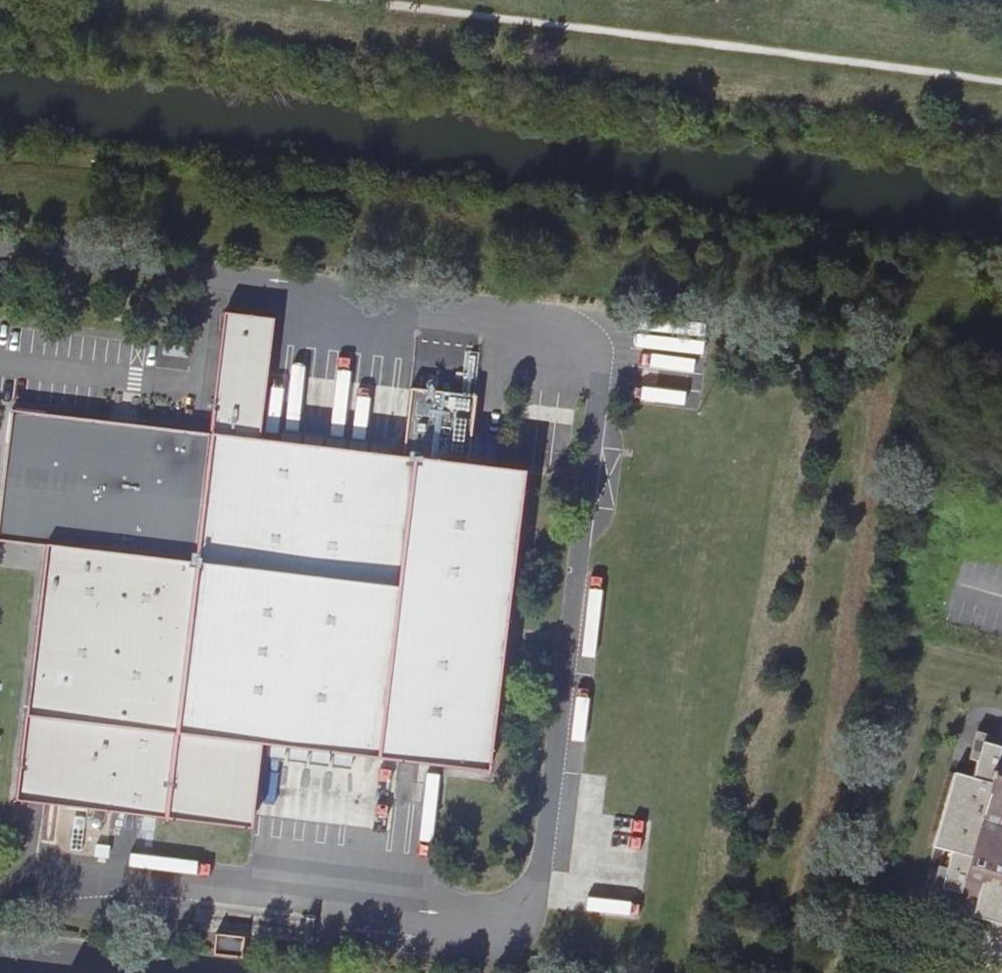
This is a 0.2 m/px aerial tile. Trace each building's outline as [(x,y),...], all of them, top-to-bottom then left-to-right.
[(13,803),(245,831),(255,745),(486,773),(523,467),(468,460),(476,391),(412,383),(403,454),(258,436),(271,316),(223,311),(210,431),(11,407),(0,499),(0,542),(44,547),(13,803)] [(981,742),(971,779),(953,773),(932,847),(950,852),(939,889),(976,900),(971,916),(1001,925),(1001,748),(981,742)] [(587,906),(628,911),(631,884),(589,880),(587,906)] [(243,935),(215,932),(212,954),(240,957),(243,935)]
